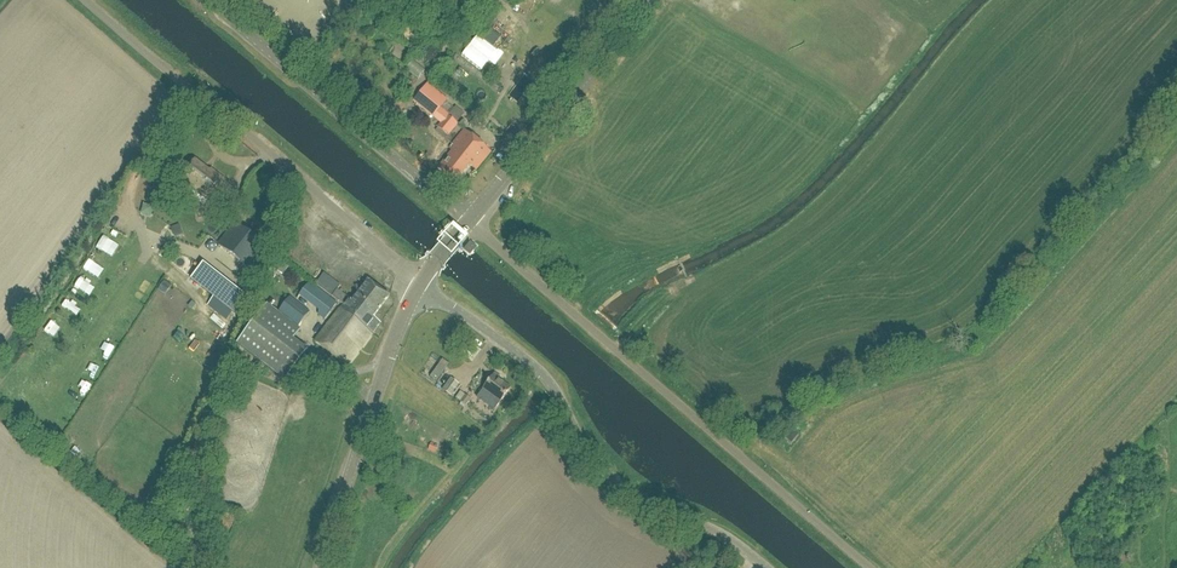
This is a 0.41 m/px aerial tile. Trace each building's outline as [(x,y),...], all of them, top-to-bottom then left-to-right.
[(497,56),(499,55),(480,38),(463,56),(490,80),(505,64),(497,56)] [(442,122),(449,116),(442,109),(435,116),(442,122)] [(455,140),(463,127),(453,121),(445,134),(455,140)] [(491,155),(465,132),(450,151),(453,153),(438,171),(455,186),(470,168),(476,173),(491,155)] [(209,172),(195,161),(181,179),(191,186),(189,188),(208,202),(224,181),(211,171),(209,172)] [(135,196),(135,203),(136,211),(139,218),(144,225),(146,230),(158,210),(135,196)] [(158,210),(146,230),(150,238),(152,243),(153,246),(172,218),(158,210)] [(172,218),(153,246),(155,251),(171,261),(191,230),(172,218)] [(267,249),(234,223),(217,245),(249,271),(267,249)] [(120,249),(104,239),(98,249),(114,258),(120,249)] [(476,249),(470,244),(463,252),(469,257),(476,249)] [(277,261),(266,277),(272,281),(278,271),(284,274),(287,268),(282,265),(277,261)] [(183,277),(187,266),(179,263),(176,274),(183,277)] [(203,265),(191,281),(239,319),(252,303),(203,265)] [(355,323),(372,335),(380,324),(372,318),(388,297),(367,281),(349,304),(347,302),(348,300),(346,298),(347,291),(339,293),(337,291),(340,287),(324,275),(316,286),(329,295),(328,296),(342,307),(358,319),(355,323)] [(171,276),(149,310),(165,321),(187,285),(171,276)] [(336,304),(308,284),(296,300),(323,321),(336,304)] [(309,312),(289,298),(278,313),(297,328),(309,312)] [(301,332),(267,306),(237,345),(285,382),(307,353),(293,342),(301,332)] [(350,364),(372,335),(355,323),(358,319),(342,307),(314,343),(339,362),(350,364)] [(224,325),(220,334),(229,338),(233,329),(224,325)] [(503,370),(505,359),(493,357),(492,368),(503,370)] [(443,361),(431,378),(437,382),(449,365),(443,361)] [(502,374),(497,370),(485,386),(503,399),(513,386),(500,376),(502,374)] [(118,371),(110,382),(121,390),(129,378),(118,371)] [(459,384),(451,378),(442,391),(450,397),(459,384)] [(462,404),(468,397),(463,393),(457,400),(462,404)] [(458,423),(454,429),(469,440),(473,434),(458,423)] [(799,438),(791,430),(784,438),(792,447),(799,438)]
